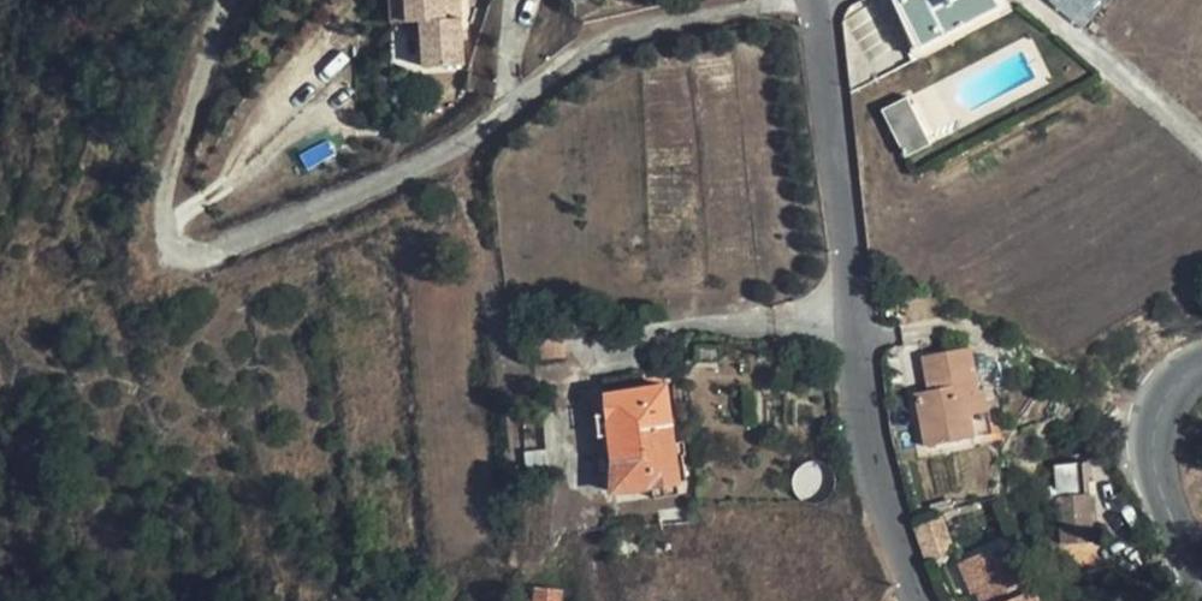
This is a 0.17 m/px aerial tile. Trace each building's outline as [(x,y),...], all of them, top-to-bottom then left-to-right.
[(395,15),(411,15),(411,32),(412,60),(452,59),(450,0),(395,0),(395,15)] [(1008,0),(901,0),(899,1),(924,50),(1009,2),(1008,0)] [(1086,27),(1109,0),(1054,0),(1086,27)] [(395,32),(411,32),(411,15),(395,15),(395,32)] [(933,154),(905,105),(882,119),(907,168),(933,154)] [(982,388),(974,344),(925,353),(931,388),(919,391),(929,446),(981,436),(976,412),(995,409),(991,386),(982,388)] [(643,435),(669,433),(663,389),(608,397),(614,458),(645,455),(643,435)] [(676,486),(669,433),(643,435),(645,455),(614,458),(615,464),(615,496),(676,486)] [(1096,544),(1087,464),(1051,468),(1060,549),(1096,544)] [(1014,542),(989,553),(982,538),(953,551),(967,583),(969,583),(977,600),(1040,600),(1014,542)] [(568,567),(552,563),(546,595),(538,594),(537,600),(562,600),(568,567)]
